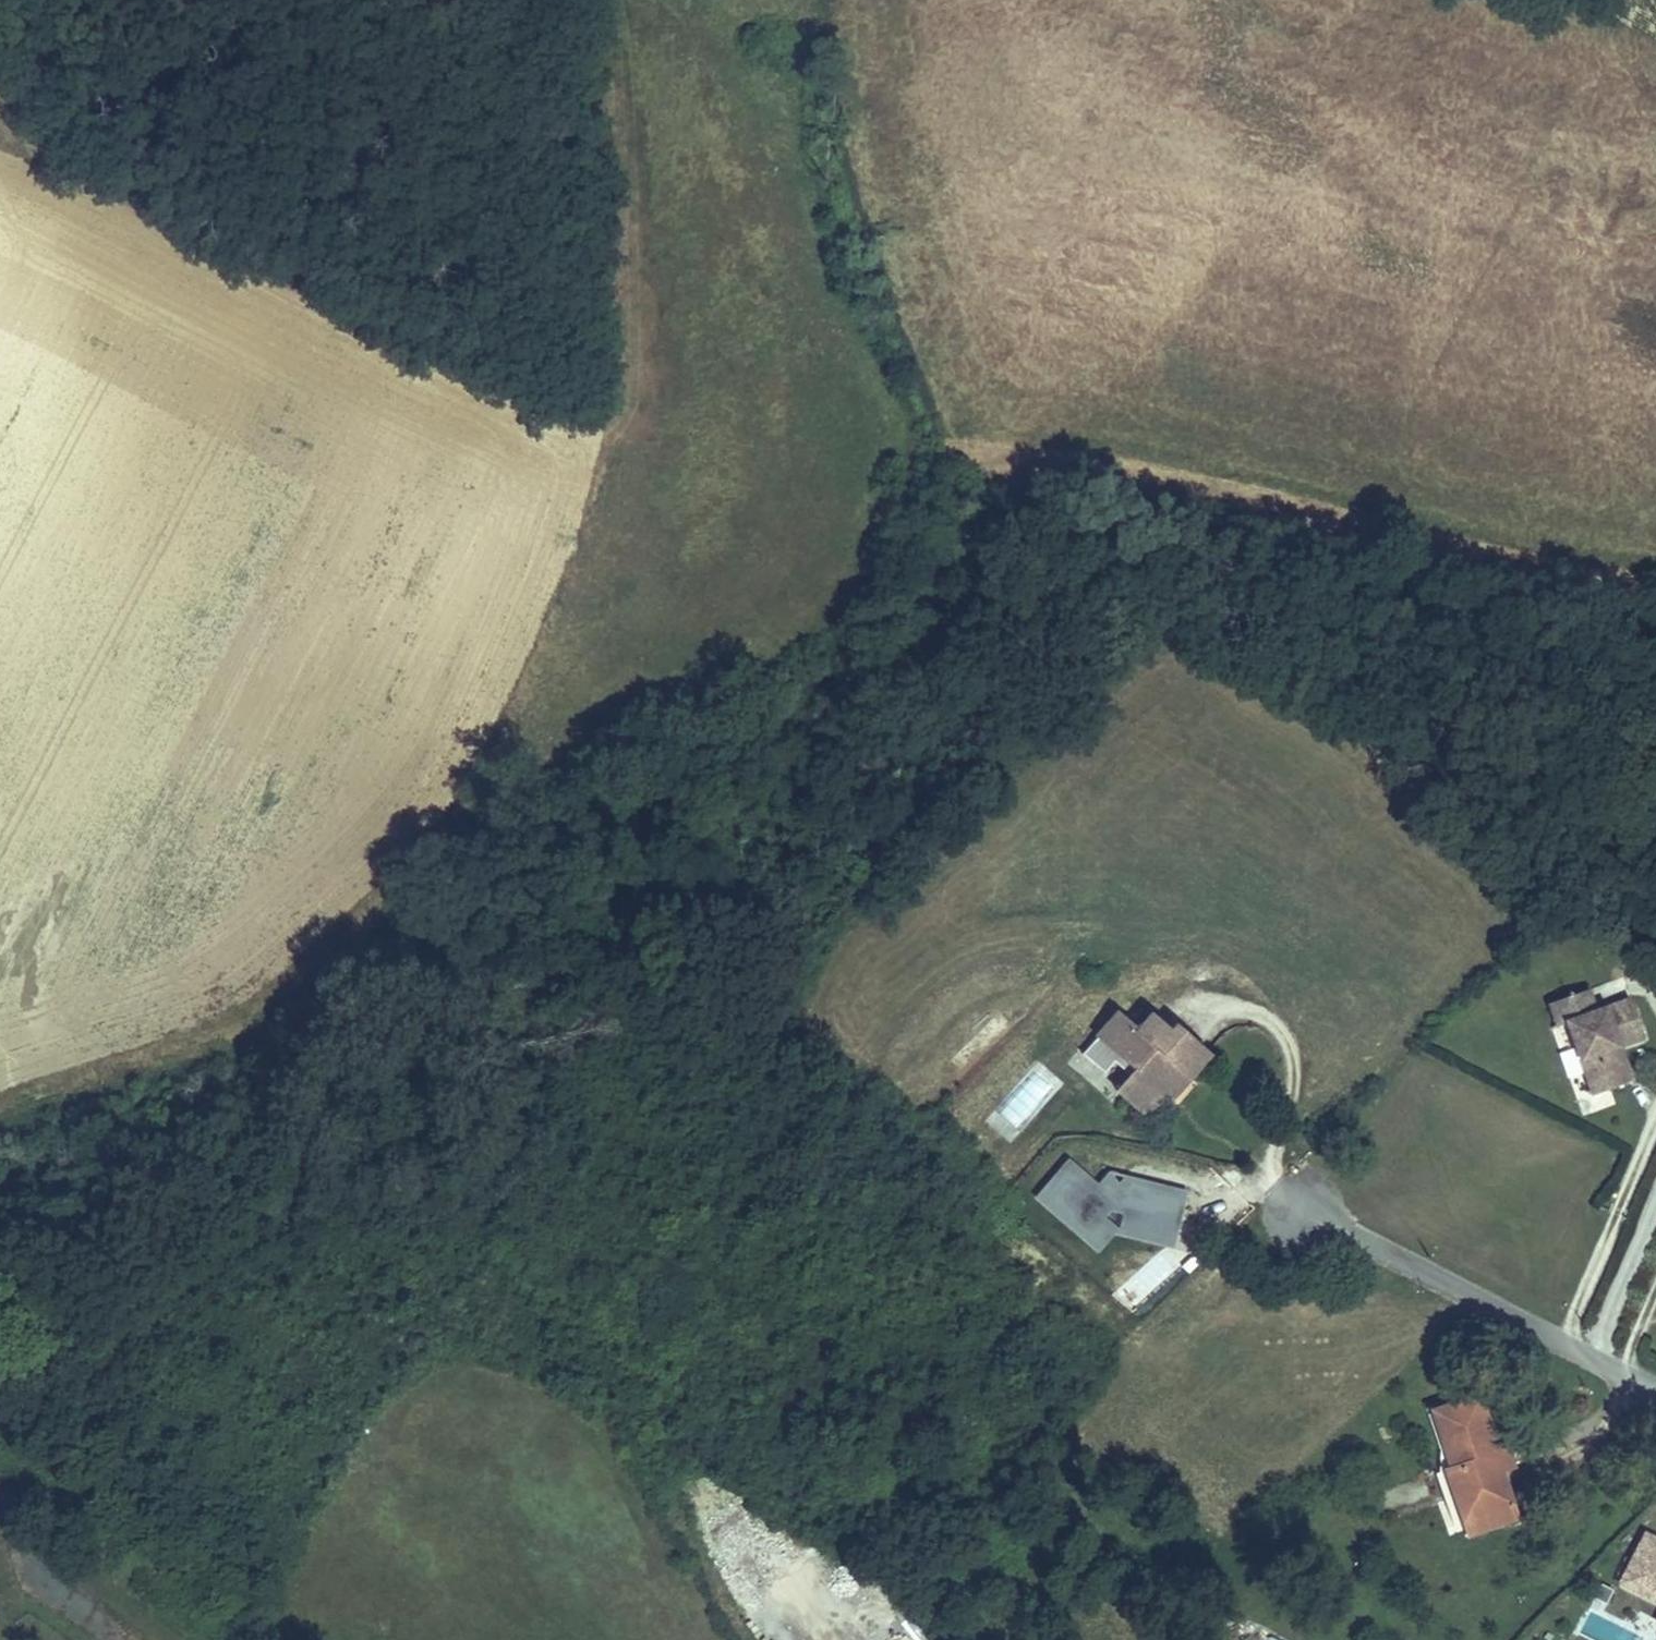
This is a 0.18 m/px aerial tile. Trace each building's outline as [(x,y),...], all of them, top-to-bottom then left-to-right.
[(1553,1017),(1569,1061),(1578,1084),(1596,1077),(1617,1069),(1607,1044),(1634,1034),(1618,992),(1583,1005),(1575,984),(1535,999),(1543,1020),(1553,1017)] [(1179,1063),(1202,1037),(1175,1012),(1170,1018),(1146,996),(1130,1013),(1112,995),(1090,1019),(1131,1055),(1113,1075),(1138,1098),(1155,1079),(1152,1076),(1171,1055),(1179,1063)] [(1578,1084),(1569,1061),(1557,1066),(1570,1100),(1601,1088),(1596,1077),(1578,1084)] [(1188,1192),(1107,1171),(1099,1185),(1064,1158),(1031,1198),(1099,1253),(1116,1236),(1172,1249),(1188,1192)] [(1418,1398),(1442,1473),(1439,1474),(1448,1505),(1492,1491),(1468,1414),(1472,1413),(1463,1384),(1418,1398)] [(1623,1521),(1599,1569),(1649,1594),(1641,1609),(1655,1616),(1655,1538),(1623,1521)] [(775,1573),(766,1582),(787,1601),(796,1592),(775,1573)]
